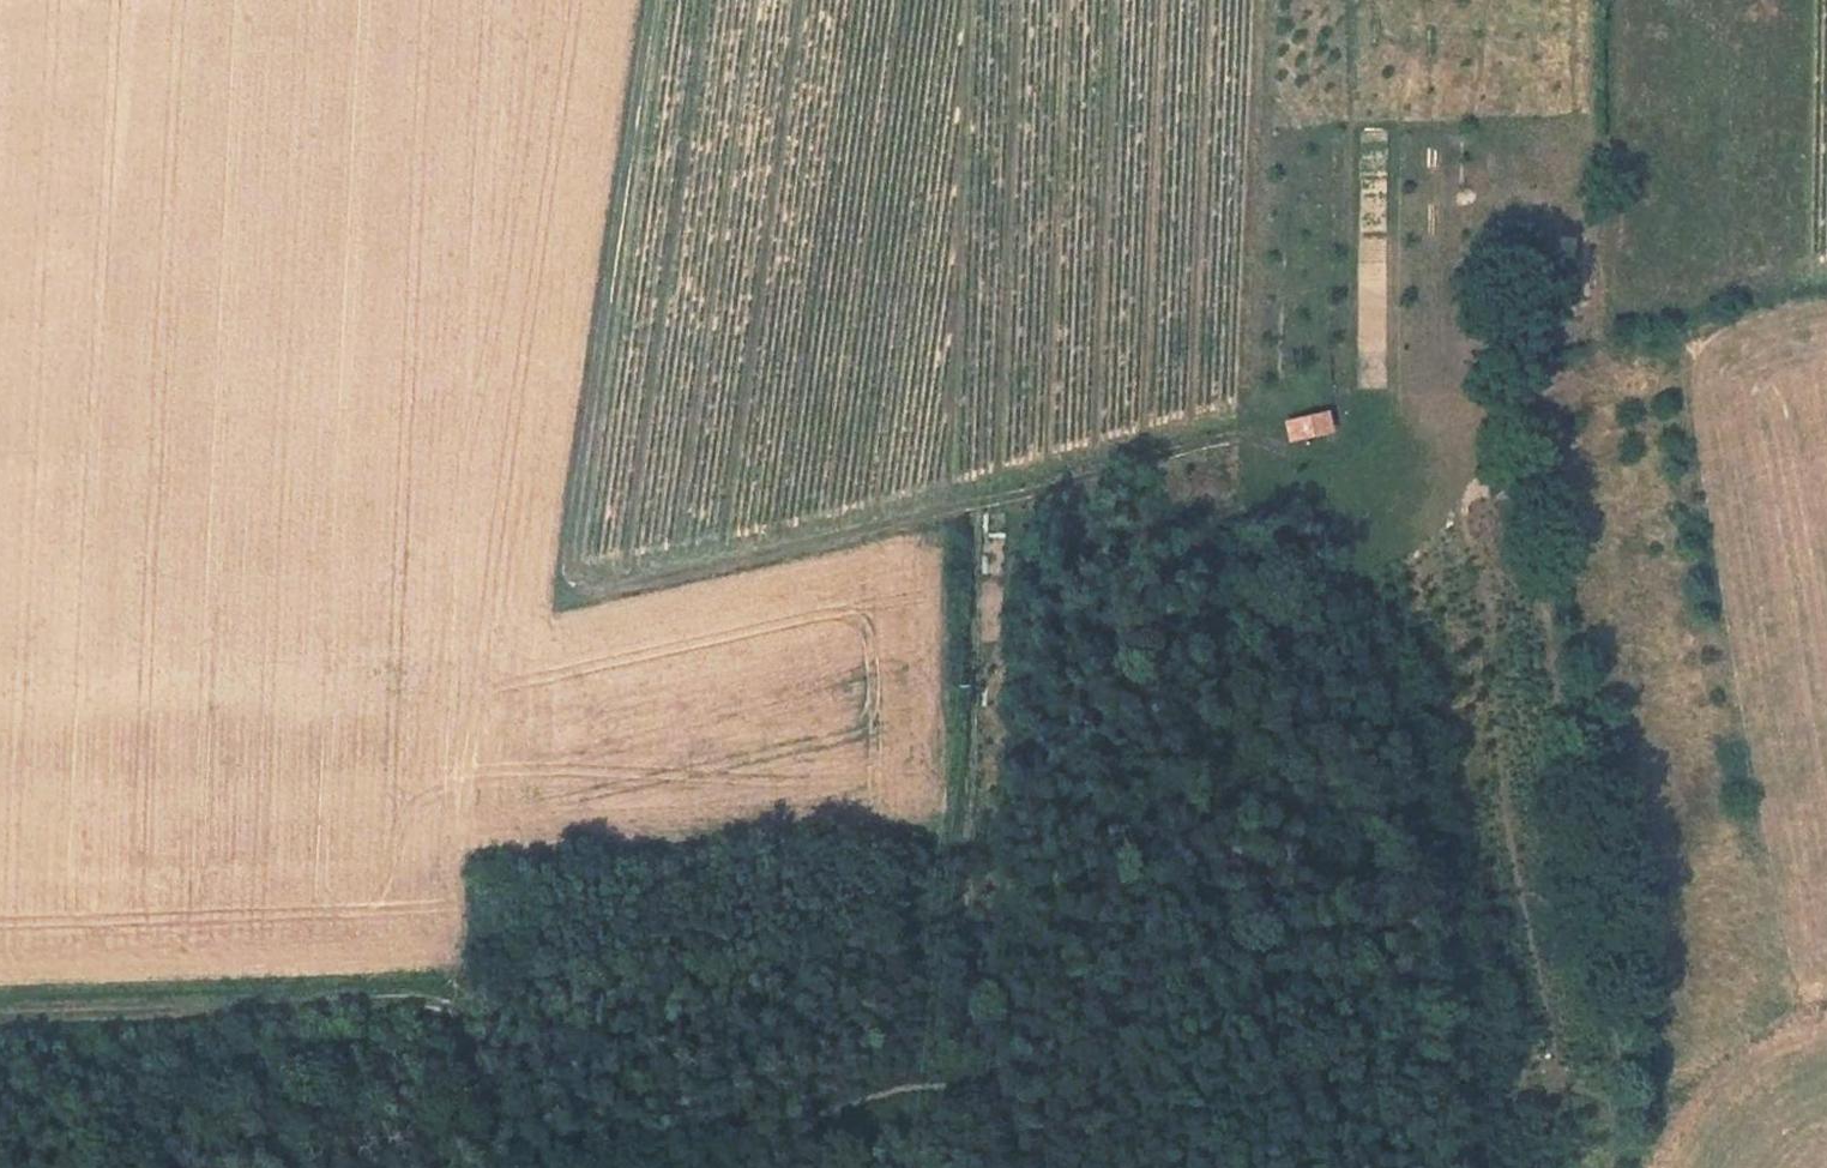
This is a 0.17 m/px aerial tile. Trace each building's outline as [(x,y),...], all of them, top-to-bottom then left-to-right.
[(1285,439),(1331,434),(1328,410),(1282,416),(1285,439)]
